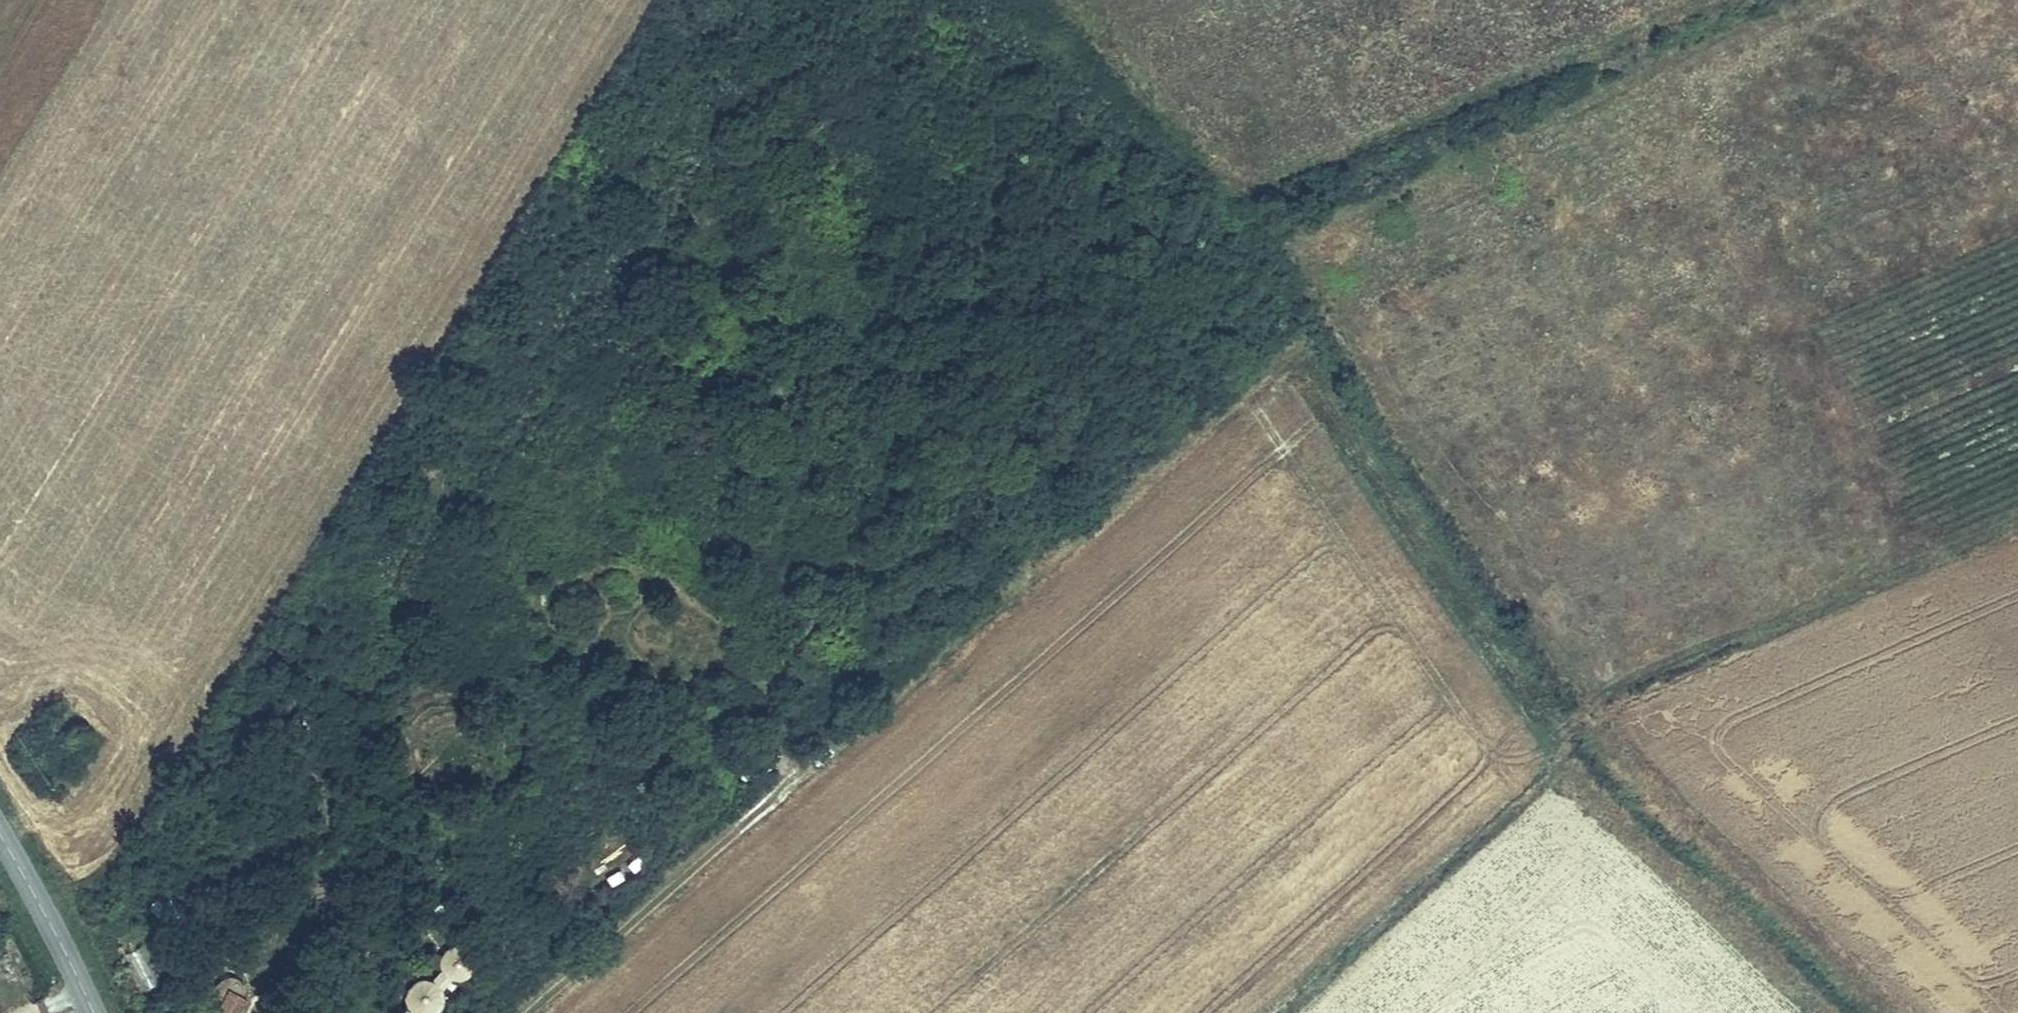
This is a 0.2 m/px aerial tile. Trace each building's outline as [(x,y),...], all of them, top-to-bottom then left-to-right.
[(251,1002),(228,989),(217,1010),(222,1012),(245,1012),(251,1002)] [(440,1005),(417,993),(410,1007),(422,1012),(436,1012),(440,1005)]
